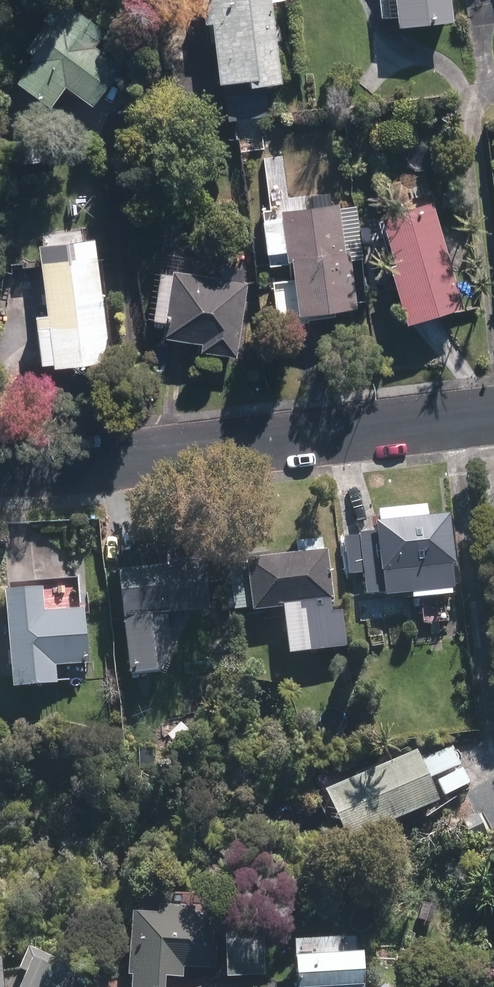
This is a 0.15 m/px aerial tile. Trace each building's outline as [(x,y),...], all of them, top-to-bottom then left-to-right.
[(64,85),(89,105),(120,65),(93,44),(113,17),(89,0),(69,0),(58,16),(54,12),(26,48),(32,53),(12,80),(49,106),(64,85)] [(220,76),(253,73),(254,80),(275,78),(266,0),(211,0),(220,76)] [(401,22),(448,17),(446,0),(399,0),(401,22)] [(337,209),(290,215),(301,310),(348,304),(337,209)] [(395,264),(409,315),(456,302),(430,209),(390,220),(402,262),(395,264)] [(39,260),(45,314),(34,315),(39,363),(50,362),(50,365),(108,359),(98,263),(95,236),(42,242),(44,259),(39,260)] [(233,350),(242,284),(178,274),(169,333),(205,338),(204,346),(233,350)] [(452,589),(445,521),(381,527),(382,535),(367,536),(372,589),(387,588),(388,595),(452,589)] [(330,600),(324,553),(246,563),(252,610),(330,600)] [(191,559),(122,566),(133,671),(157,668),(166,643),(162,610),(196,607),(191,559)] [(81,610),(42,614),(40,591),(3,593),(10,690),(55,686),(54,668),(86,665),(81,610)] [(374,604),(362,605),(363,613),(375,612),(374,604)] [(414,758),(327,797),(345,836),(432,798),(414,758)] [(134,921),(133,986),(161,986),(161,976),(182,976),(182,962),(209,962),(209,922),(187,922),(187,914),(157,914),(157,922),(134,921)] [(257,935),(228,937),(230,973),(259,972),(257,935)] [(19,970),(0,972),(0,970),(0,986),(64,986),(70,973),(25,954),(19,970)] [(296,964),(298,986),(357,986),(355,961),(296,964)]
